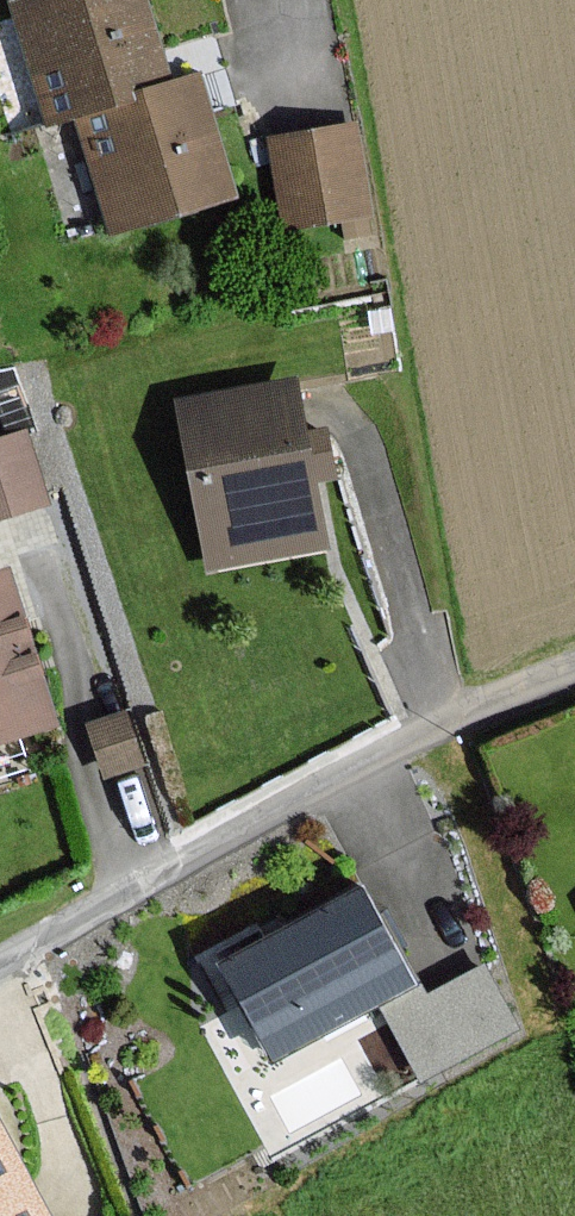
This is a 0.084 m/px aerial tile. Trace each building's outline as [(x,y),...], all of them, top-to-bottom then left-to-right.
[(45,126),(76,117),(129,103),(128,96),(171,84),(148,0),(27,0),(12,4),(45,126)] [(128,96),(129,103),(76,117),(108,234),(236,199),(202,76),(171,84),(128,96)] [(354,125),(269,139),(283,228),(369,214),(354,125)] [(303,387),(188,409),(219,571),(334,549),(303,387)] [(29,430),(0,440),(0,520),(52,504),(29,430)] [(27,650),(3,576),(0,577),(0,659),(27,650)] [(27,650),(0,659),(0,741),(51,725),(27,650)] [(407,989),(354,891),(212,967),(265,1065),(375,1006),(416,1083),(515,1030),(479,964),(413,1000),(407,989)] [(0,1138),(0,1215),(42,1215),(0,1138)]
